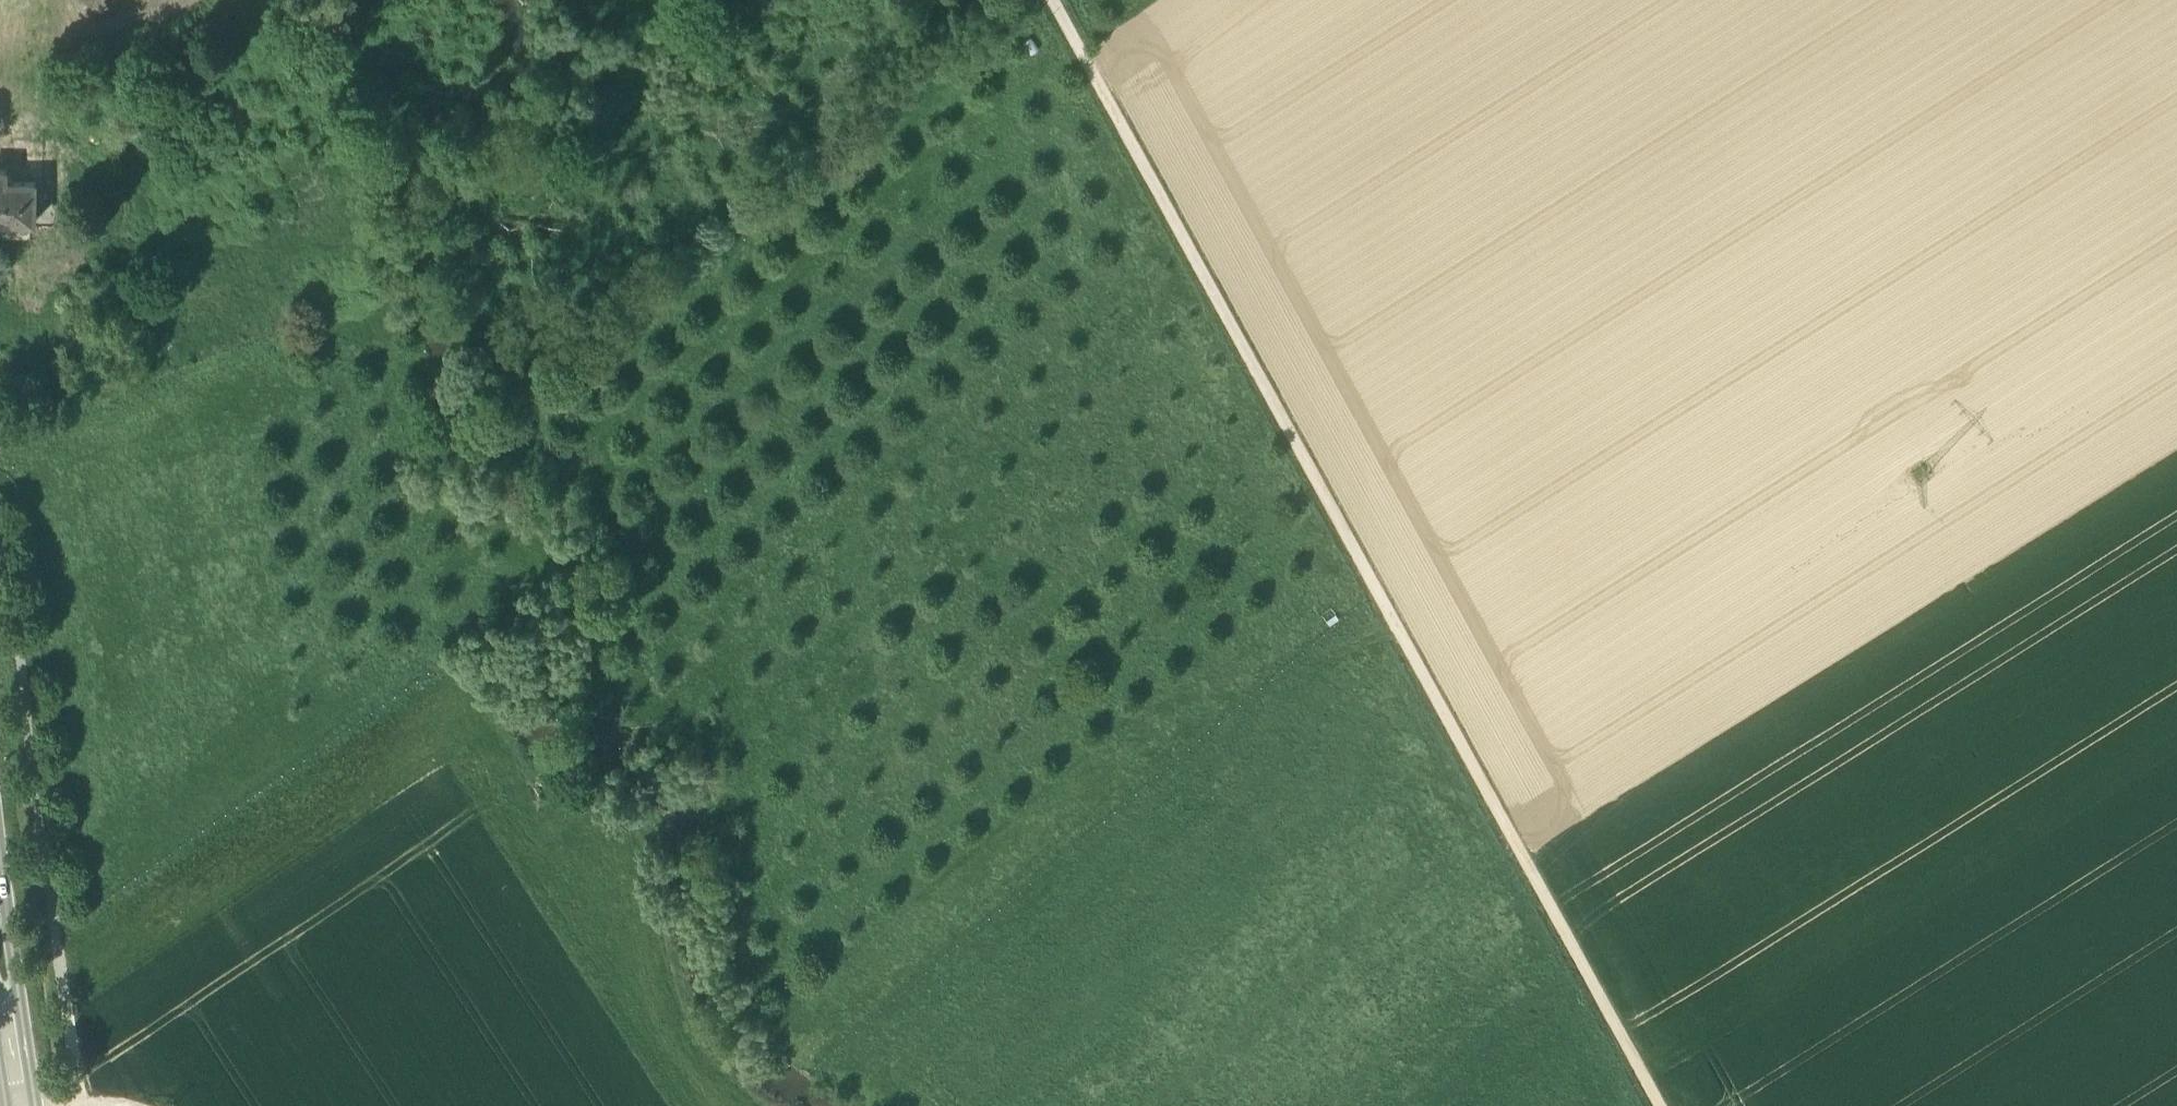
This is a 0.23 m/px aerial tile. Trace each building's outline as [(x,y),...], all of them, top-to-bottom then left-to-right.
[(34,225),(34,212),(34,201),(35,185),(3,185),(0,185),(0,224),(34,225)] [(44,185),(35,185),(34,201),(44,201),(44,185)] [(44,201),(34,201),(34,212),(40,212),(40,207),(44,207),(44,201)]
